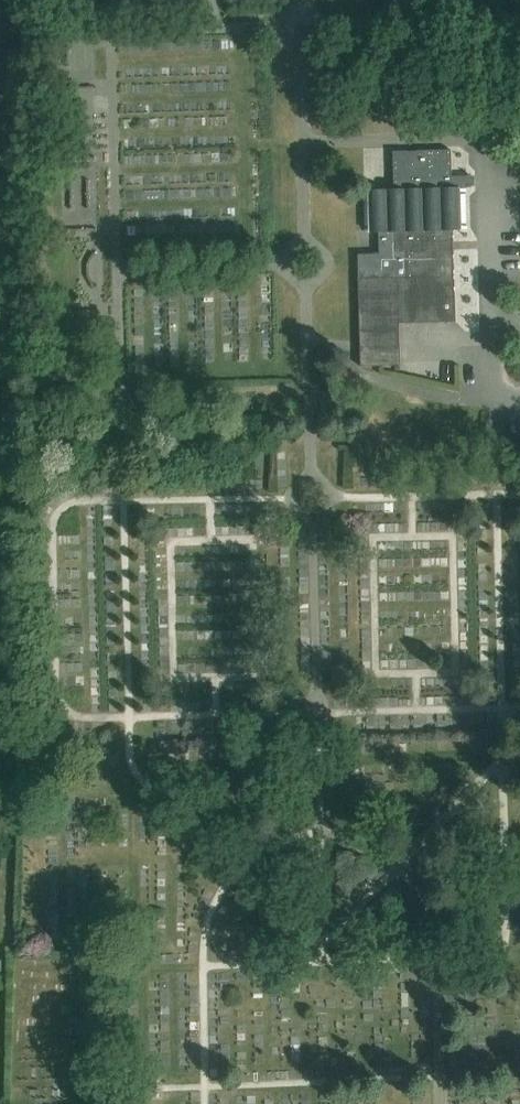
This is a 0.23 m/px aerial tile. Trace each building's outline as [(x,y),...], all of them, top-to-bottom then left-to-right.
[(451,178),(450,151),(392,152),(393,192),(363,193),(364,233),(394,232),(395,254),(405,254),(405,278),(358,279),(360,368),(399,367),(398,325),(454,323),(452,230),(465,230),(464,190),(460,190),(459,178),(451,178)] [(386,267),(387,256),(367,255),(367,265),(386,267)]
